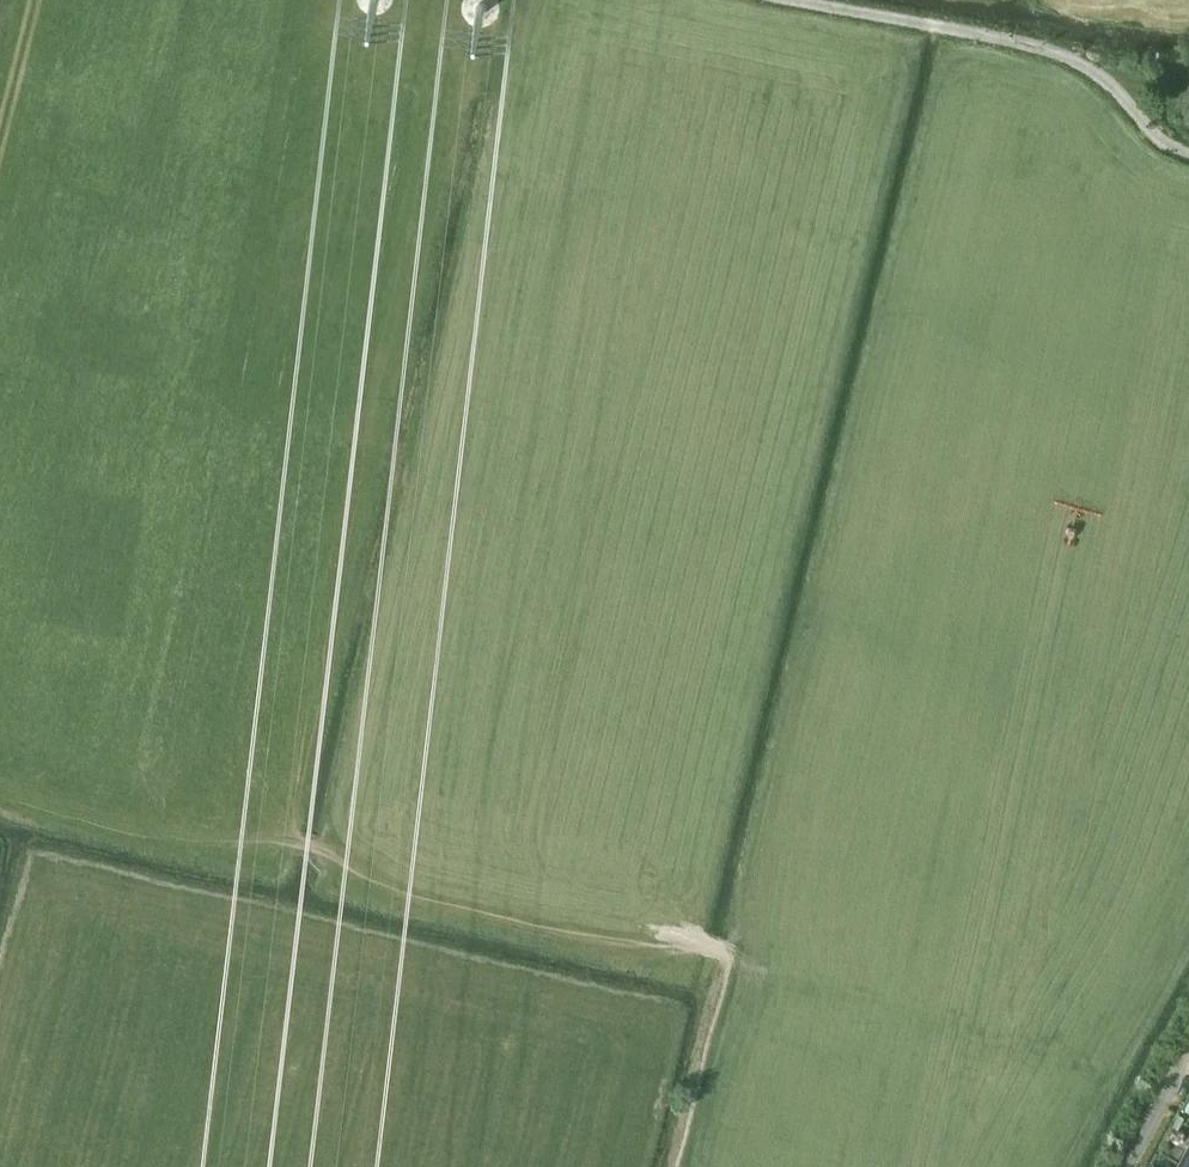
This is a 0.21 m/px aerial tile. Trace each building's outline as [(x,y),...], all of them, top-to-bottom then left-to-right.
[(1178,1166),(1188,1166),(1188,1146),(1178,1166)]
